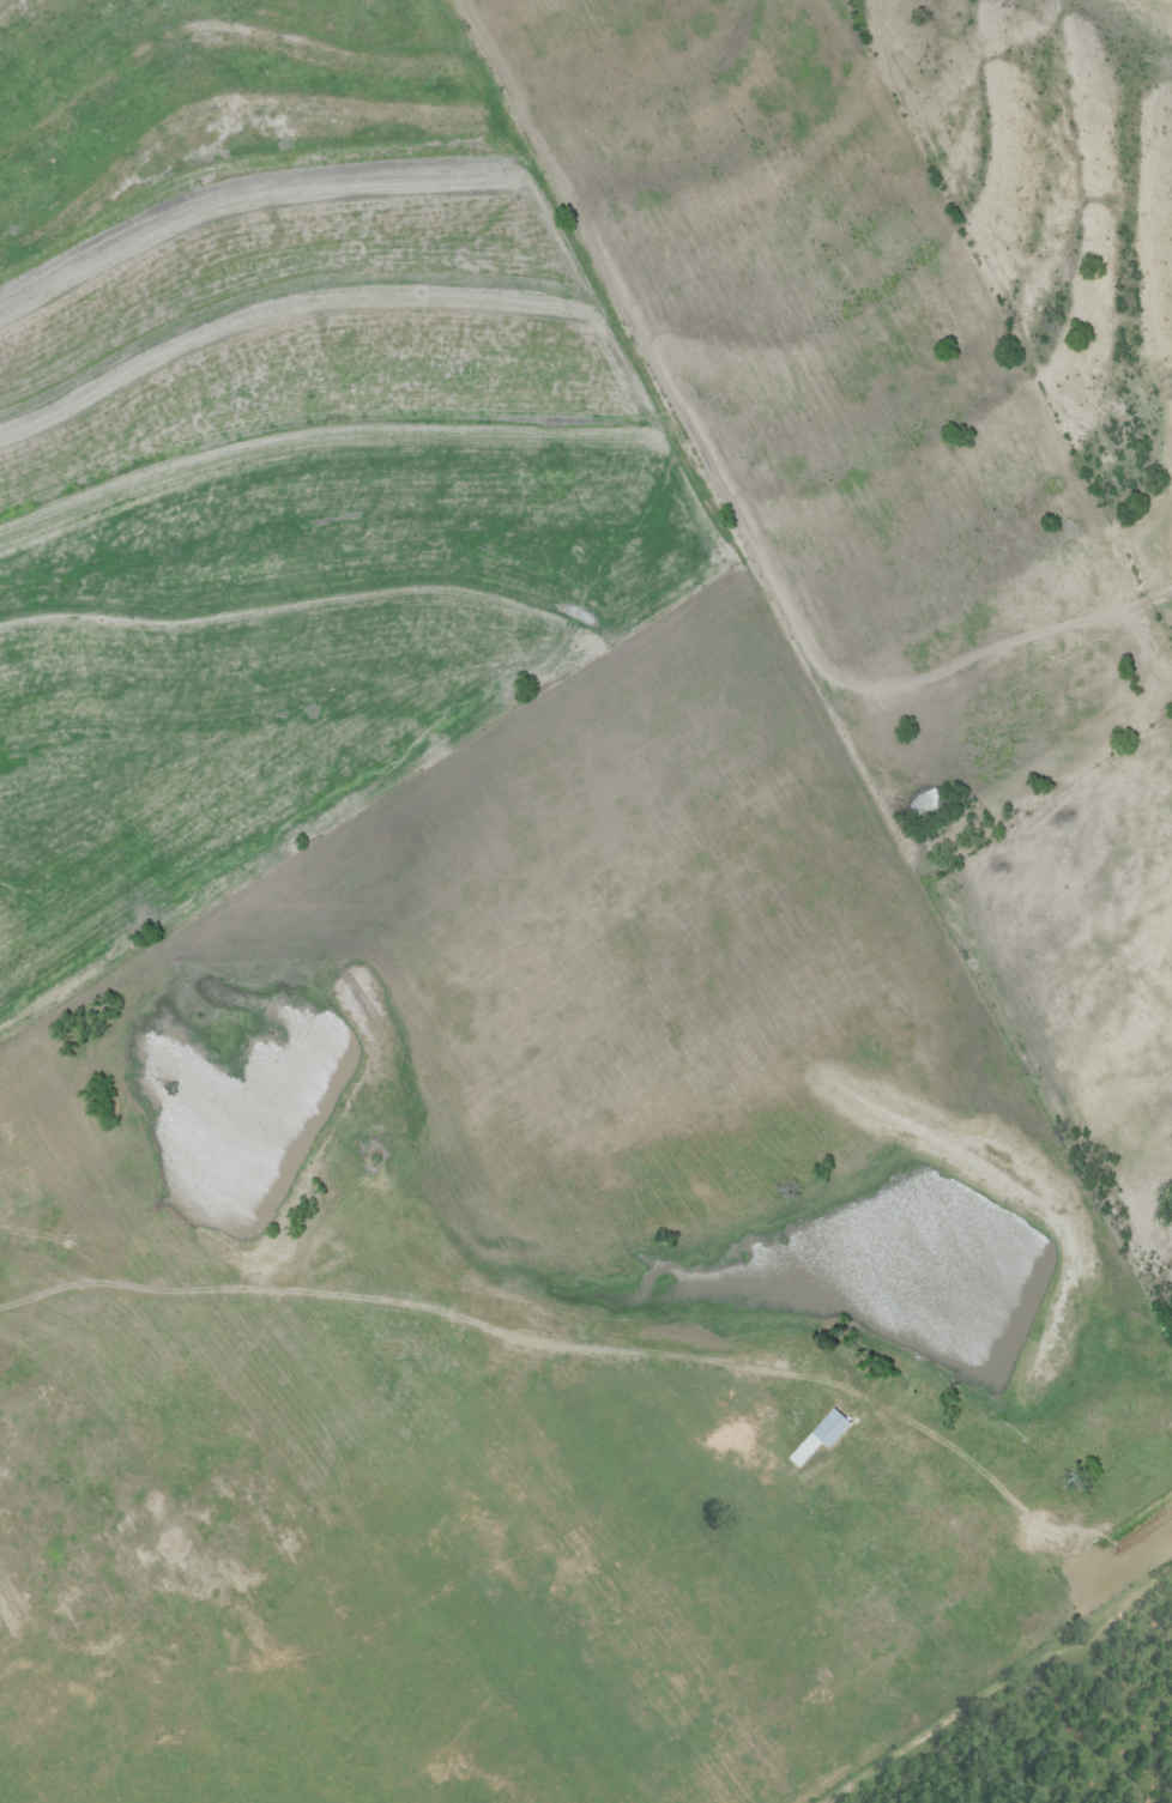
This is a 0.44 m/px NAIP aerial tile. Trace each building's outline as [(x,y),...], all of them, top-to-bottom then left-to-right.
[(851,1424),(834,1409),(811,1435),(828,1450),(851,1424)]
